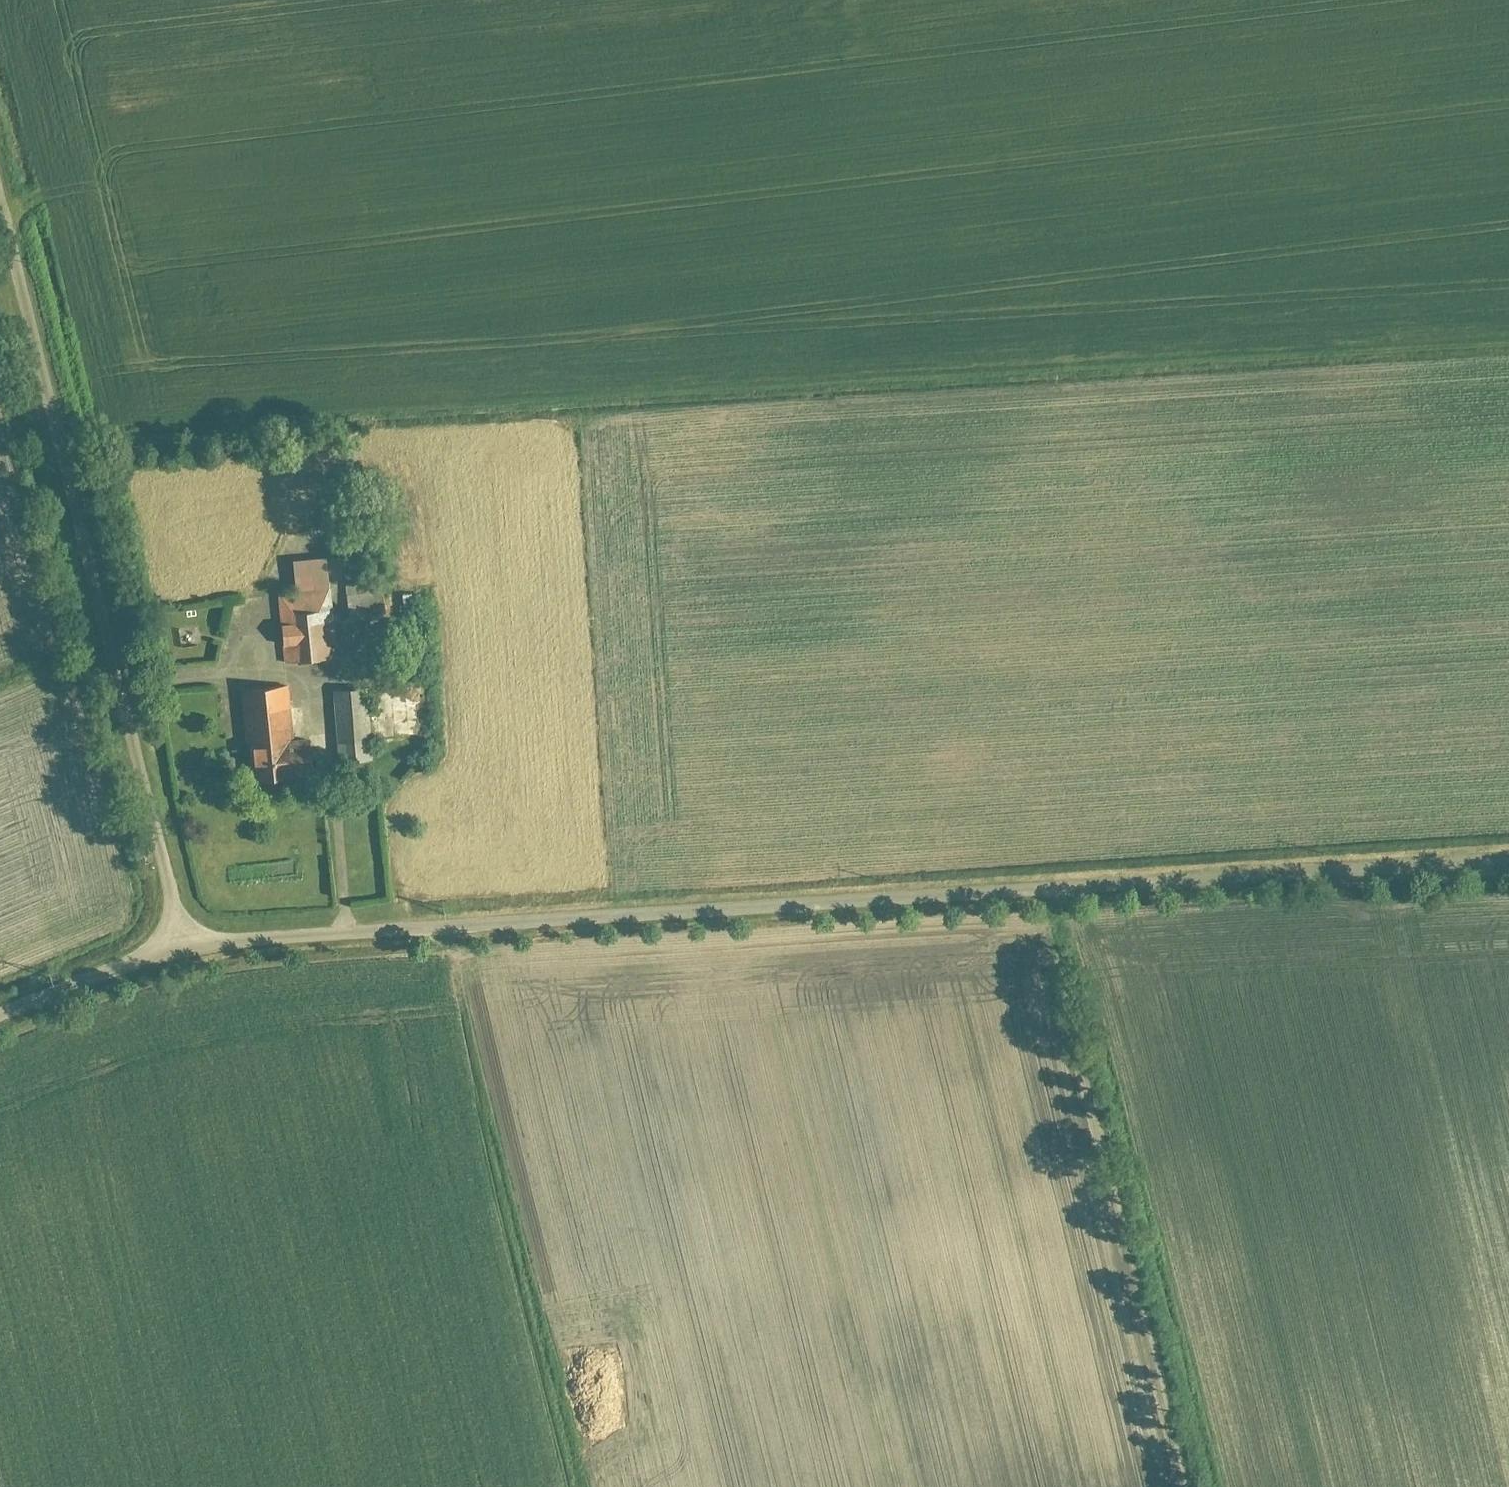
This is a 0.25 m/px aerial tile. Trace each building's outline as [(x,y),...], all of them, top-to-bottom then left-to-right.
[(275,595),(282,665),(334,660),(324,562),(292,565),(295,594),(275,595)] [(345,587),(348,621),(385,617),(382,583),(345,587)] [(239,693),(251,787),(313,779),(309,743),(293,745),(286,687),(239,693)] [(329,696),(336,765),(374,761),(367,692),(329,696)]
